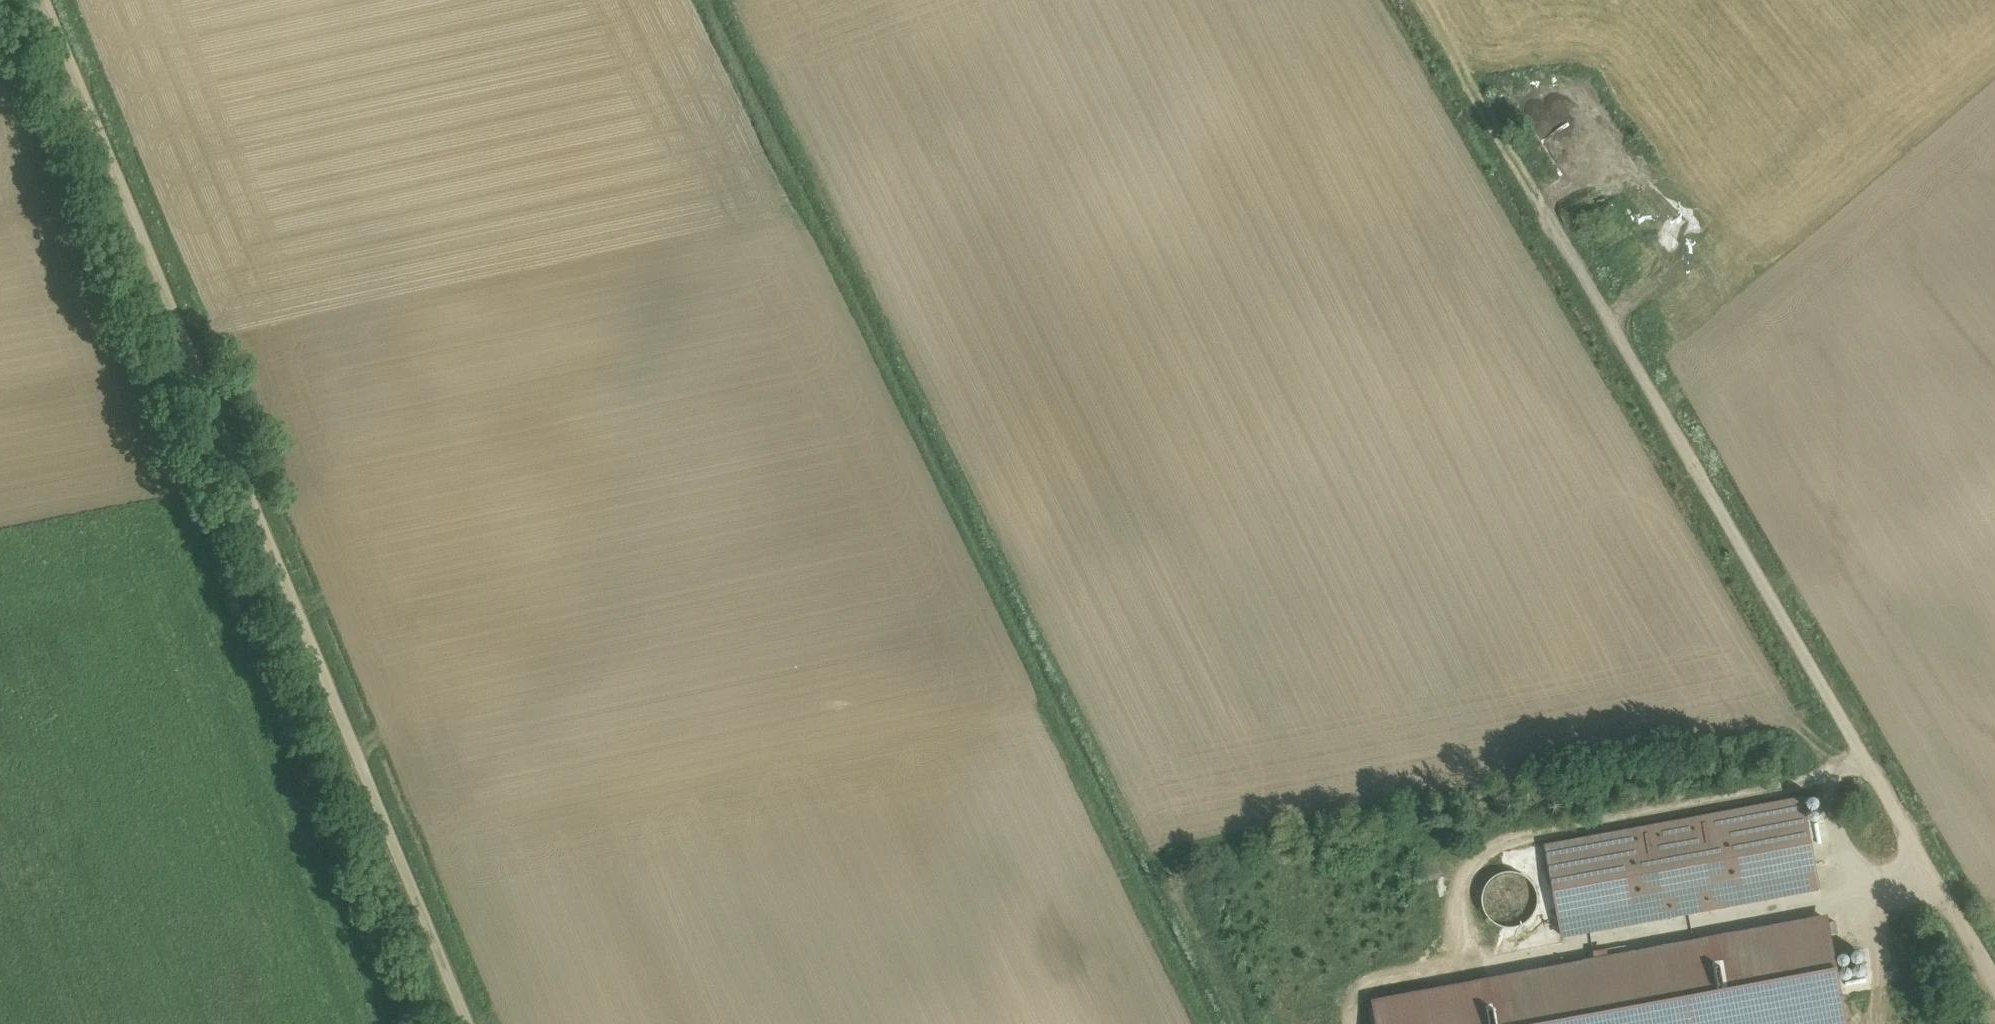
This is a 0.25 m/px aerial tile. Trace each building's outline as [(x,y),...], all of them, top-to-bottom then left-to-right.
[(1820,890),(1802,791),(1544,837),(1562,936),(1820,890)] [(1539,913),(1540,908),(1539,901),(1537,896),(1534,891),(1531,887),(1526,884),(1521,882),(1515,881),(1511,881),(1505,882),(1500,884),(1493,889),(1490,894),(1487,898),(1486,903),(1485,909),(1486,915),(1488,920),(1490,924),(1494,928),(1500,932),(1504,934),(1507,935),(1513,935),(1518,935),(1523,933),(1528,931),(1532,927),(1535,923),(1538,918),(1539,913)] [(1379,1023),(1853,1023),(1833,918),(1375,1002),(1379,1023)]
